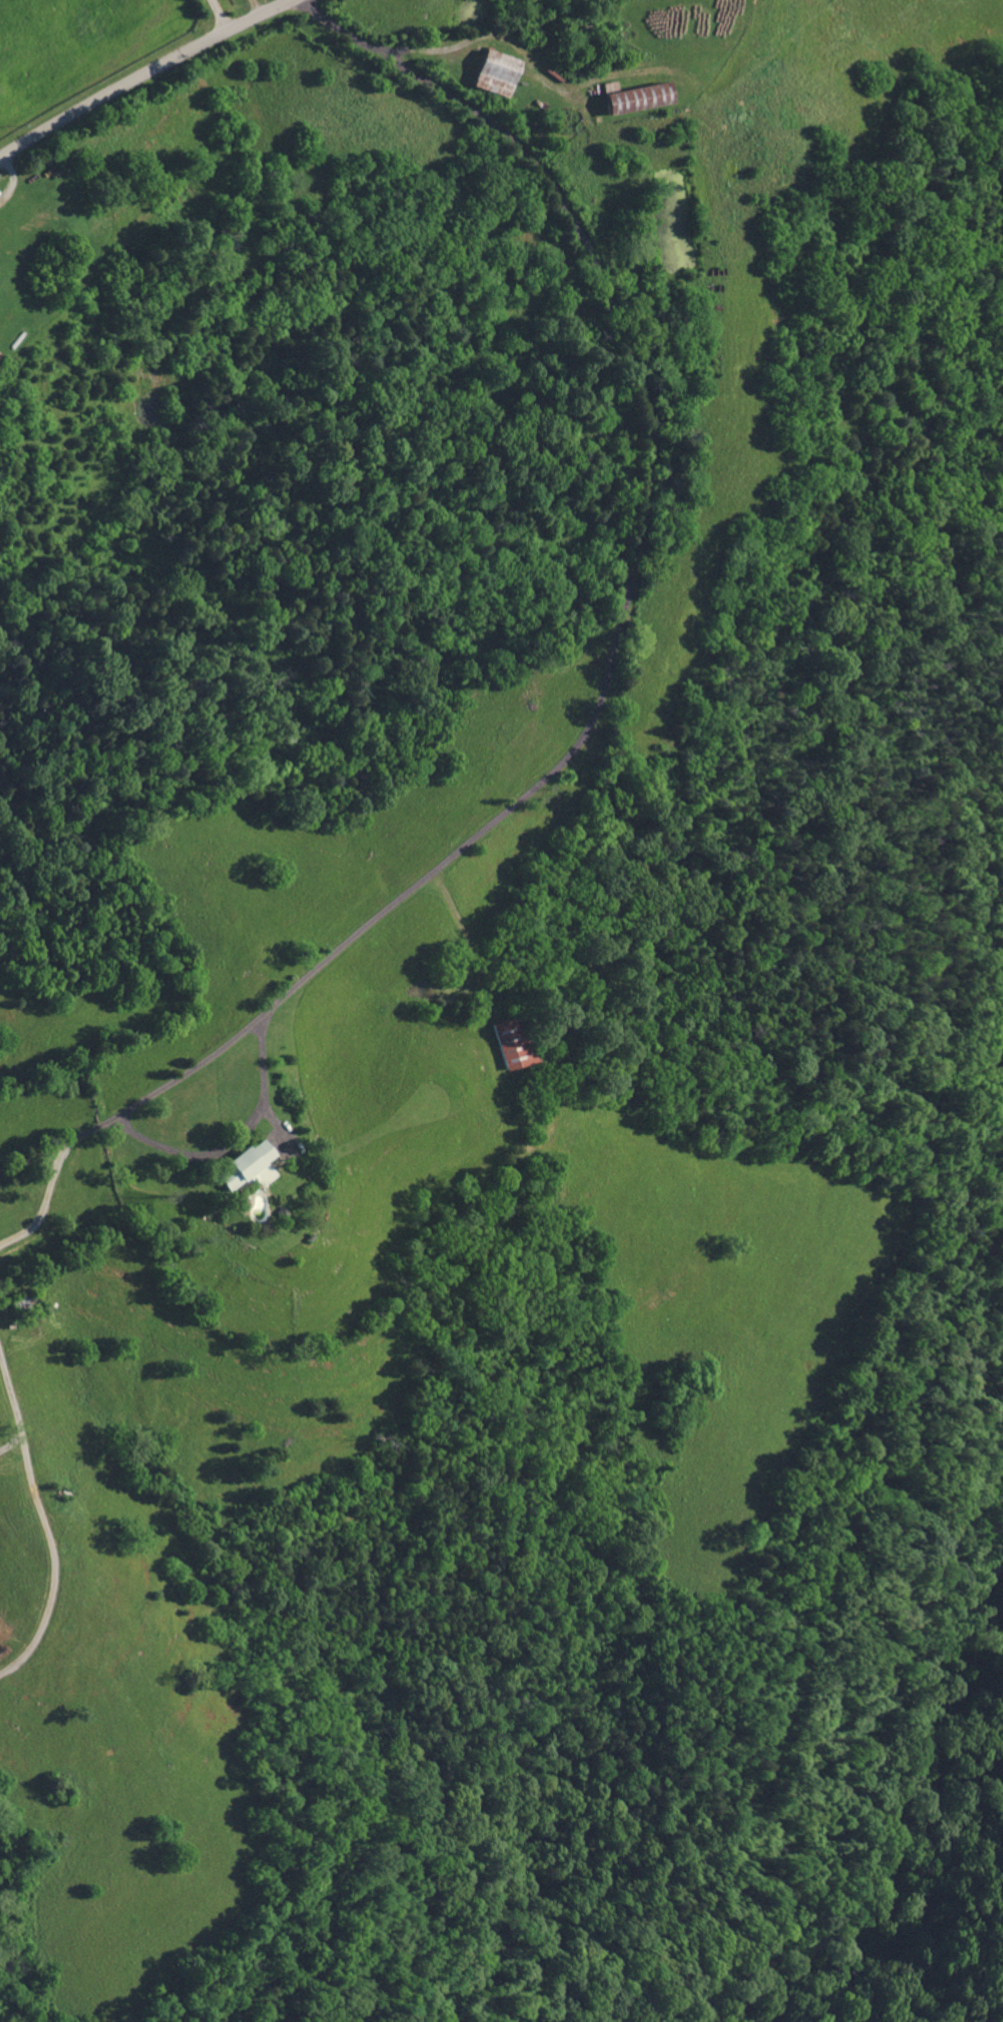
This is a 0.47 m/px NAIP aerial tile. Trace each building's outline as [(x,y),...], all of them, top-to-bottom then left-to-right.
[(505,96),(471,84),(484,49),(517,61),(505,96)] [(665,82),(669,101),(608,113),(604,93),(665,82)] [(514,1015),(528,1060),(503,1068),(489,1023),(514,1015)] [(261,1139),(273,1154),(264,1162),(274,1173),(258,1187),(247,1175),(229,1190),(217,1176),(261,1139)] [(287,1213),(281,1218),(275,1212),(281,1206),(287,1213)] [(32,1289),(40,1306),(19,1317),(10,1300),(32,1289)]
